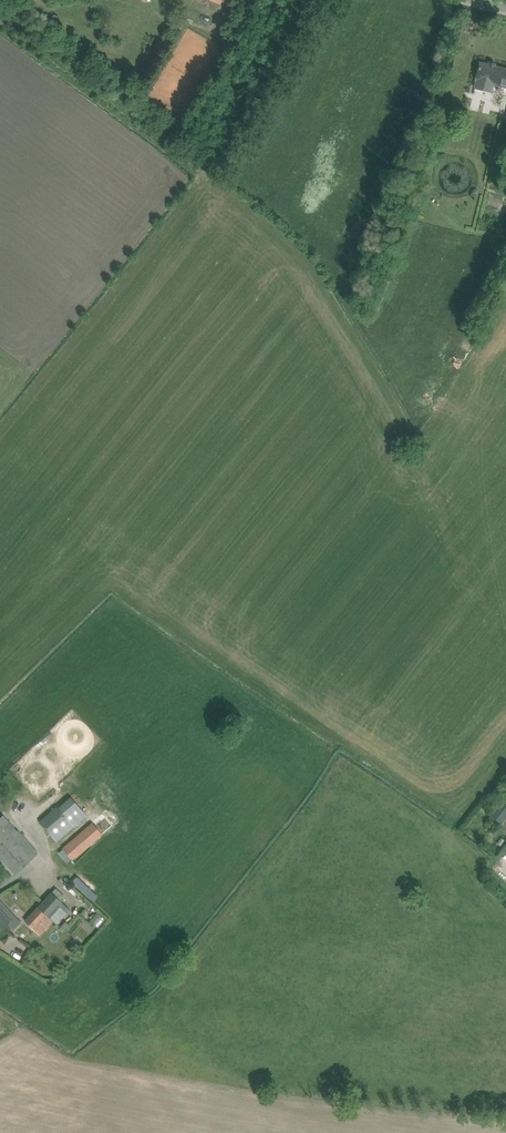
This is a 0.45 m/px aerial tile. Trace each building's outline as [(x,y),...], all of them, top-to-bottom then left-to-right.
[(494,83),(505,86),(505,69),(480,62),(476,79),(477,79),(475,88),(492,92),(494,83)] [(84,814),(79,809),(69,797),(59,806),(57,805),(40,821),(58,840),(80,818),(84,814)] [(501,801),(490,814),(501,824),(505,818),(505,805),(501,801)] [(0,818),(0,857),(15,874),(23,866),(39,853),(18,829),(17,830),(4,814),(0,818)] [(63,848),(72,859),(102,833),(93,822),(63,848)] [(505,840),(501,837),(497,842),(500,846),(505,840)] [(496,872),(505,881),(505,861),(496,872)] [(48,916),(63,901),(52,891),(25,920),(34,929),(36,926),(47,915),(48,916)] [(13,929),(20,922),(15,917),(5,906),(0,901),(0,926),(3,929),(8,924),(13,929)] [(86,920),(91,925),(98,918),(93,913),(86,920)]
